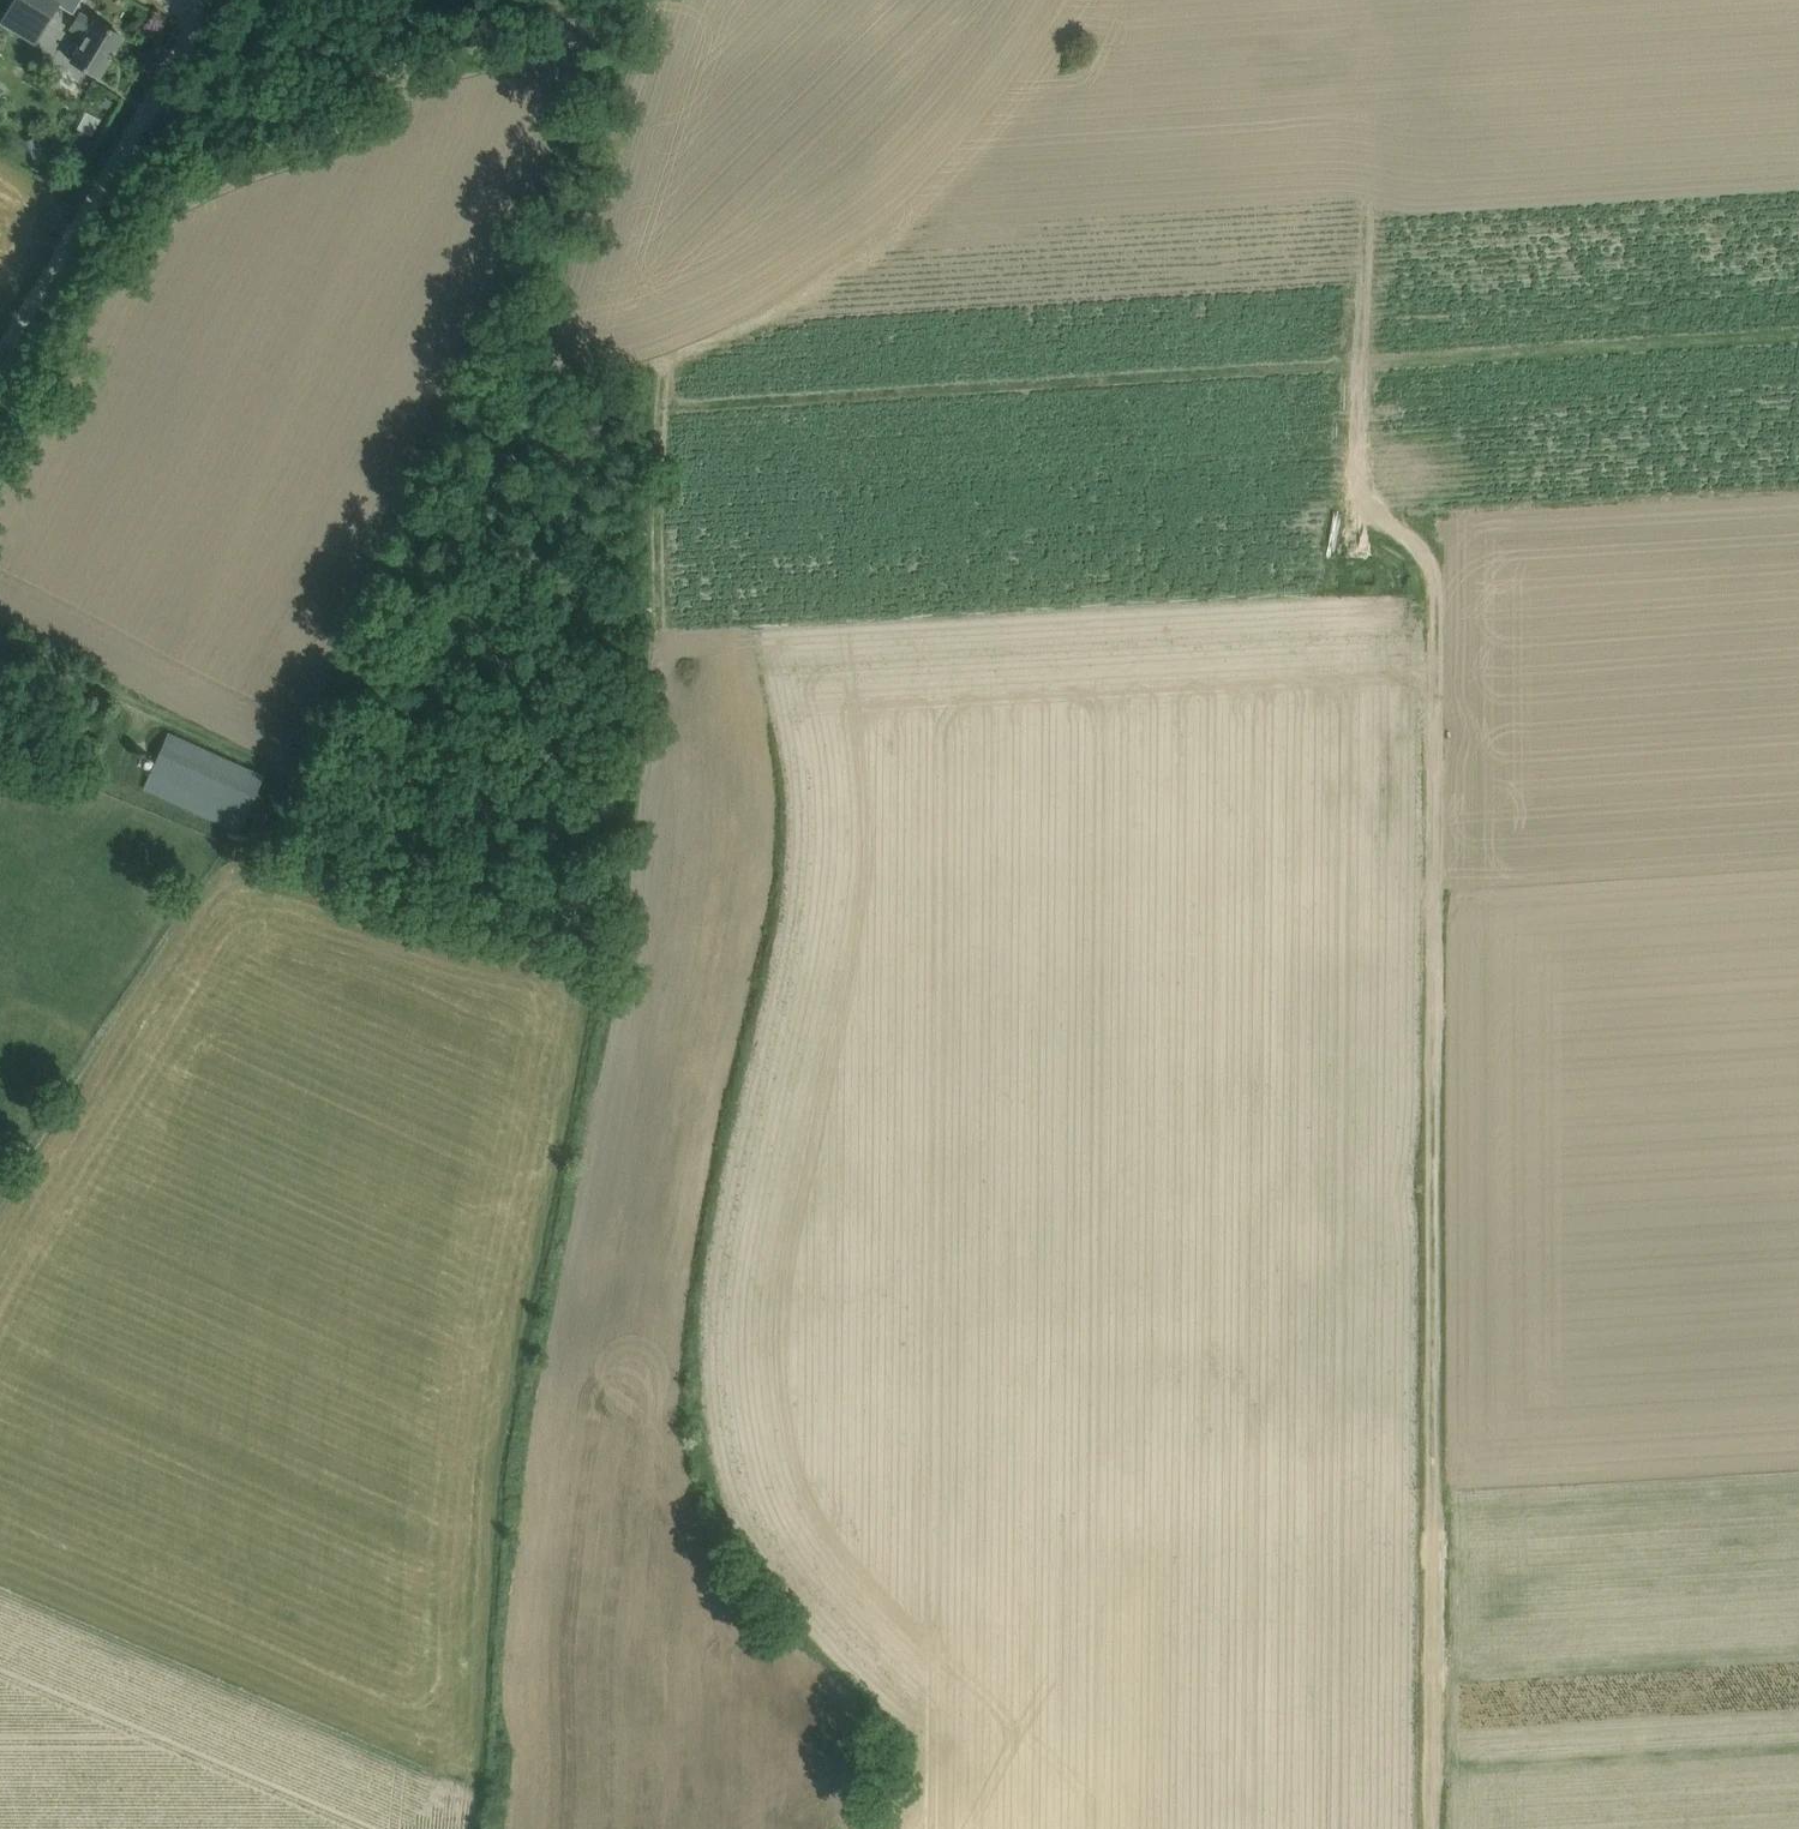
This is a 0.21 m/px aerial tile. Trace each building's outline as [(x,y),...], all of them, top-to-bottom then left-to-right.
[(11,10),(43,29),(57,4),(50,0),(17,0),(11,10)] [(71,61),(97,77),(122,36),(95,20),(94,22),(79,13),(70,28),(86,37),(71,61)] [(80,162),(78,148),(67,151),(69,164),(80,162)] [(8,681),(23,687),(30,670),(15,664),(8,681)] [(143,788),(239,831),(264,776),(168,733),(143,788)]
